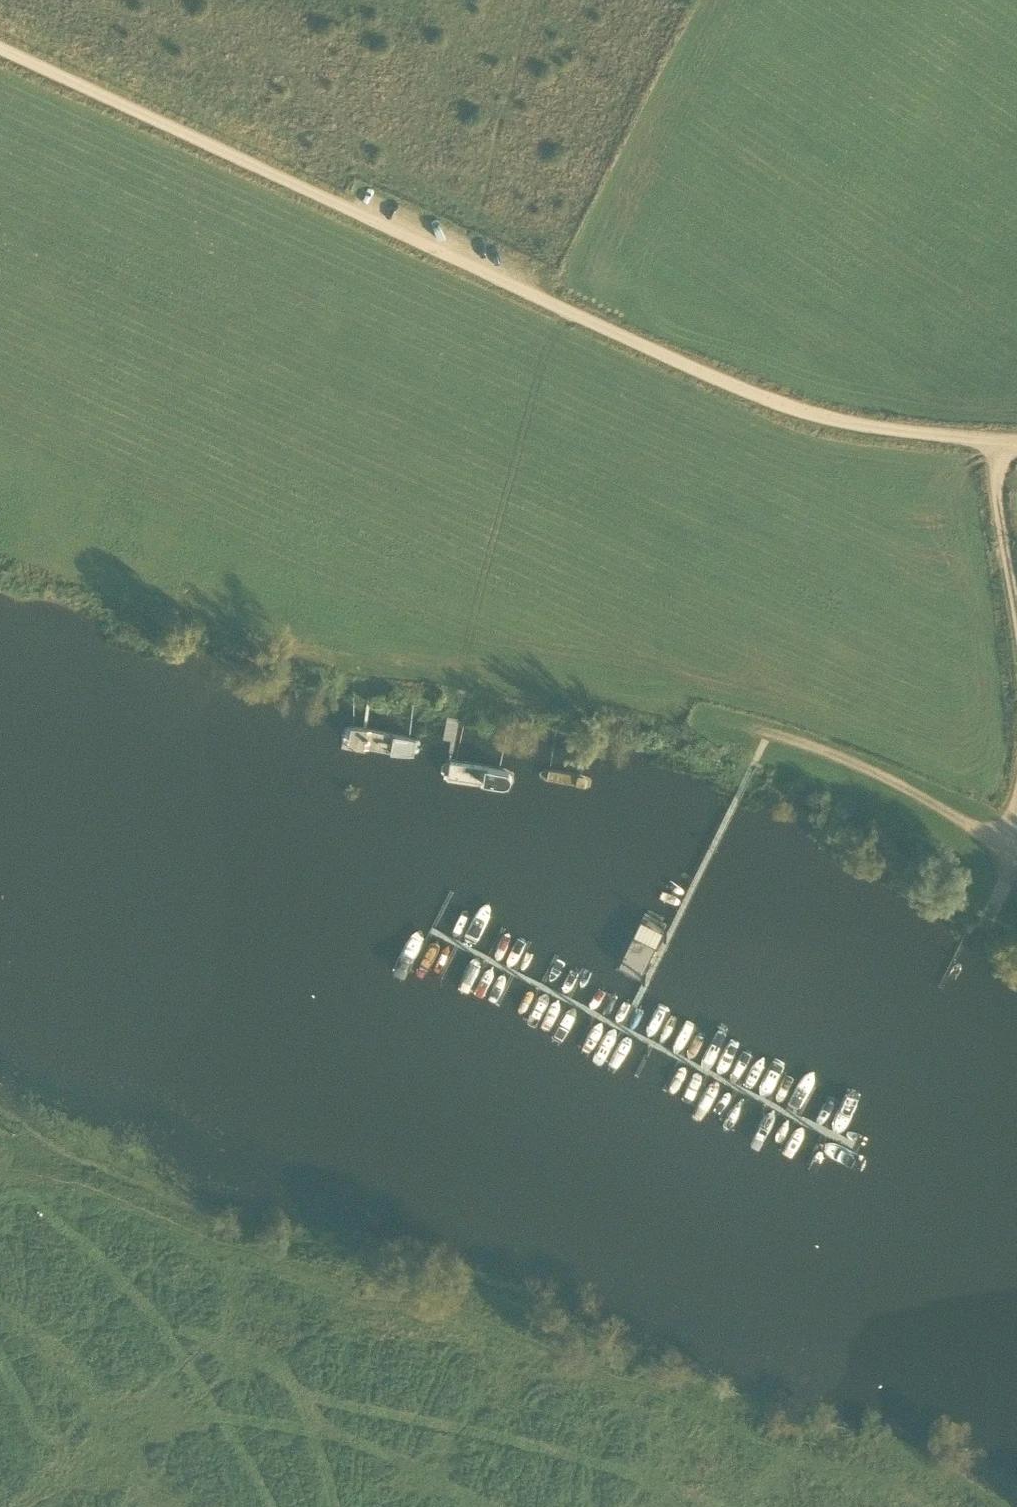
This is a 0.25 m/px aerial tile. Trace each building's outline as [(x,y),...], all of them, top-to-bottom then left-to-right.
[(422,769),(431,725),(333,709),(324,752),(422,769)] [(518,803),(524,759),(438,745),(431,786),(518,803)] [(621,968),(644,978),(667,926),(644,916),(621,968)]
